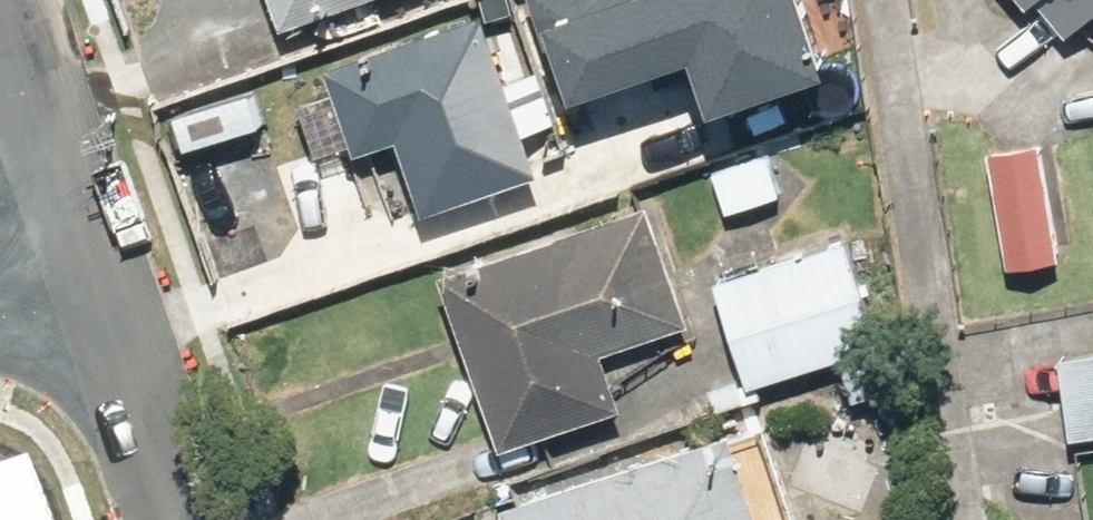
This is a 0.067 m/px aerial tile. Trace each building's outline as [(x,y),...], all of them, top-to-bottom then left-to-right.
[(283,28),(362,0),(273,0),(283,28)] [(574,79),(698,38),(721,107),(838,68),(815,0),(548,0),(574,79)] [(1056,39),(1092,9),(1092,0),(1025,0),(1056,39)] [(540,171),(483,10),(325,65),(359,161),(396,148),(420,214),(540,171)] [(1046,142),(985,151),(1001,269),(1063,261),(1046,142)] [(261,207),(274,248),(369,220),(357,179),(261,207)] [(648,193),(437,266),(501,451),(625,408),(606,351),(693,321),(648,193)] [(842,234),(710,276),(745,386),(877,344),(842,234)] [(1067,443),(1092,439),(1092,349),(1055,354),(1067,443)] [(496,498),(503,519),(764,519),(733,424),(496,498)]
